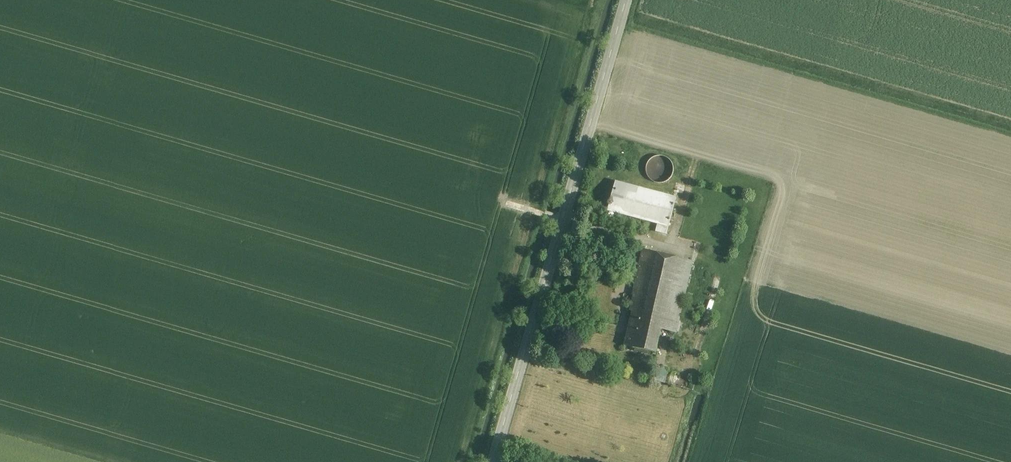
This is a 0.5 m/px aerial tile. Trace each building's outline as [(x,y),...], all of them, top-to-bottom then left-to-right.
[(646,65),(648,59),(635,54),(632,61),(646,65)] [(668,178),(670,157),(651,155),(649,176),(668,178)] [(678,196),(619,180),(611,210),(661,223),(659,230),(669,233),(678,196)] [(693,260),(646,250),(627,345),(662,352),(667,328),(679,330),(693,260)]
